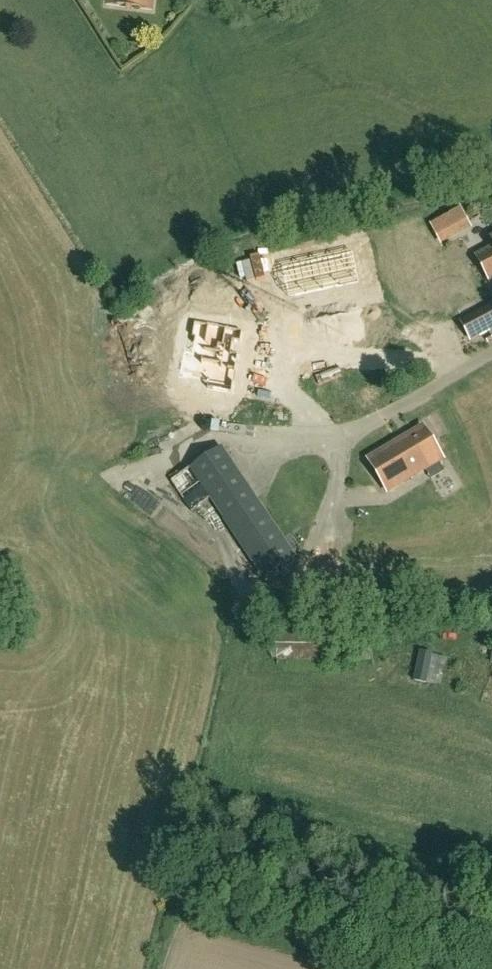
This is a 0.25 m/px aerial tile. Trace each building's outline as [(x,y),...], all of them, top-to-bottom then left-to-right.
[(152,0),(109,0),(108,4),(151,9),(152,0)] [(477,258),(490,281),(491,280),(491,250),(477,258)] [(352,251),(281,266),(288,298),(359,283),(352,251)] [(258,270),(237,273),(239,286),(260,283),(258,270)] [(491,329),(491,303),(461,318),(472,340),(491,329)] [(186,353),(180,380),(190,382),(190,381),(209,385),(208,393),(209,393),(233,399),(247,337),(198,326),(195,341),(198,342),(195,355),(186,353)] [(388,492),(442,459),(426,431),(404,444),(402,442),(369,461),(388,492)] [(264,579),(296,558),(222,448),(172,482),(191,512),(211,499),(264,579)] [(98,624),(113,625),(114,613),(99,611),(98,624)]
